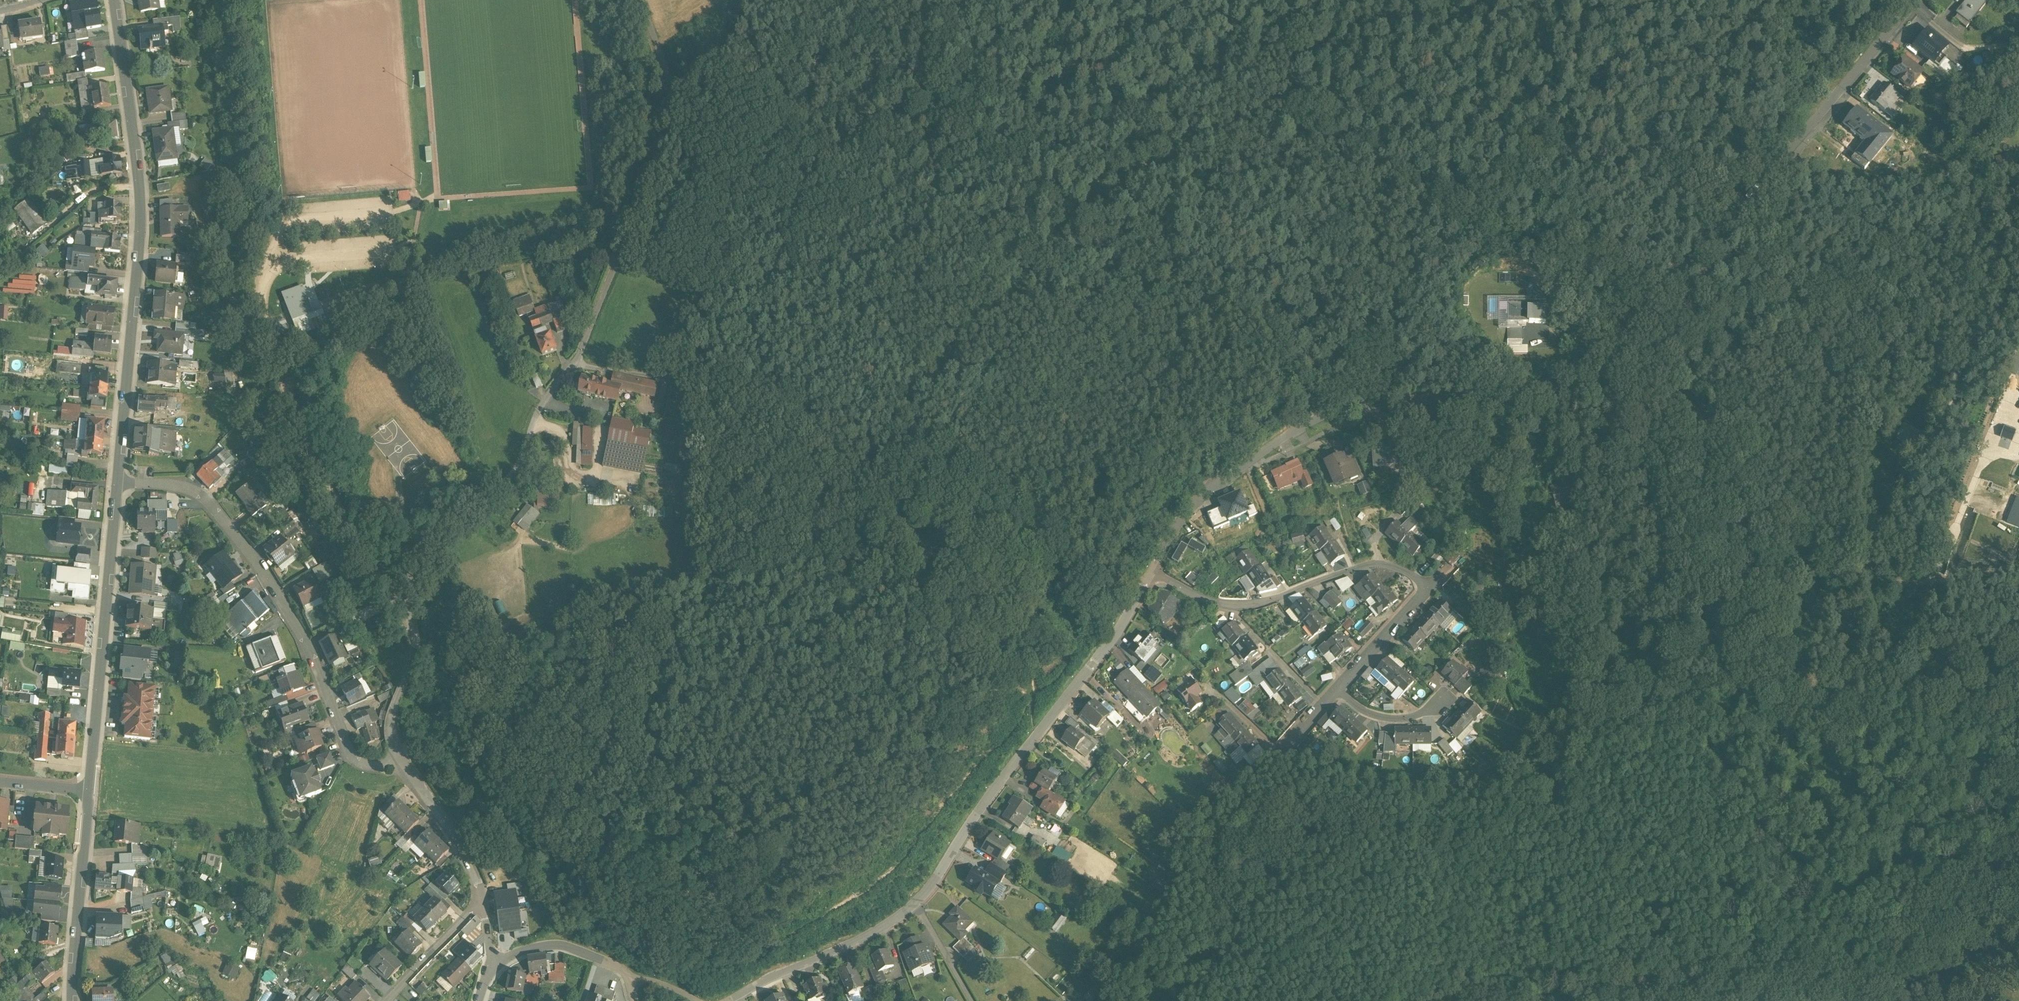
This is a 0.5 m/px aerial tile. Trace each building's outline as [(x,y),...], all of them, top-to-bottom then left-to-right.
[(70,5),(75,32),(86,30),(101,27),(96,0),(82,3),(70,5)] [(141,12),(159,9),(158,0),(139,0),(141,12)] [(1955,16),(1968,26),(1984,5),(1977,0),(1967,0),(1955,16)] [(179,16),(153,20),(154,27),(160,26),(161,32),(169,31),(168,26),(169,25),(169,26),(173,25),(173,32),(180,31),(179,16),(180,16),(179,16)] [(41,22),(21,25),(23,41),(43,38),(41,22)] [(154,27),(139,29),(142,50),(150,48),(150,49),(152,49),(152,48),(163,46),(161,32),(160,26),(154,27)] [(0,28),(0,35),(1,43),(9,41),(7,27),(0,28)] [(86,30),(75,32),(76,41),(88,39),(86,30)] [(1947,49),(1926,32),(1912,50),(1938,70),(1945,61),(1941,57),(1947,49)] [(102,53),(86,55),(87,66),(84,66),(85,74),(105,71),(102,53)] [(1904,60),(1891,76),(1907,90),(1908,88),(1909,89),(1912,88),(1915,85),(1914,82),(1920,74),(1920,73),(1919,72),(1904,60)] [(50,67),(40,68),(40,76),(50,76),(50,67)] [(1937,77),(1924,67),(1919,72),(1920,73),(1920,74),(1932,83),(1937,77)] [(107,86),(88,89),(89,97),(92,97),(94,109),(110,106),(107,86)] [(1883,86),(1869,103),(1886,116),(1888,114),(1886,112),(1897,97),(1889,91),(1883,86)] [(1906,97),(1893,86),(1889,91),(1897,97),(1902,101),(1906,97)] [(168,88),(147,91),(151,113),(171,110),(168,88)] [(88,89),(81,90),(82,98),(89,97),(88,89)] [(1892,139),(1856,110),(1843,127),(1865,144),(1855,157),(1868,168),(1892,139)] [(183,113),(171,115),(172,122),(180,121),(185,121),(183,113)] [(115,123),(100,125),(101,132),(102,141),(104,141),(104,144),(110,143),(109,140),(117,139),(115,123)] [(100,125),(90,126),(91,133),(101,132),(100,125)] [(168,129),(156,131),(157,136),(154,136),(157,159),(177,156),(173,129),(173,128),(168,129)] [(1868,168),(1855,157),(1851,162),(1864,173),(1868,168)] [(104,169),(98,170),(99,177),(109,176),(109,179),(116,179),(115,176),(121,175),(119,159),(103,161),(104,169)] [(89,163),(78,164),(79,172),(80,180),(91,179),(89,163)] [(79,186),(72,189),(79,204),(85,201),(79,186)] [(399,202),(411,201),(410,190),(398,191),(399,202)] [(172,200),(160,202),(160,210),(162,210),(162,209),(172,208),(172,200)] [(439,202),(439,210),(450,210),(450,201),(439,202)] [(30,202),(16,212),(30,234),(44,225),(30,202)] [(121,206),(105,205),(105,214),(99,214),(99,215),(99,222),(108,222),(108,225),(115,225),(115,222),(121,222),(121,206)] [(172,208),(162,209),(162,210),(162,238),(179,237),(179,222),(189,222),(188,209),(179,209),(179,208),(172,208)] [(99,215),(90,215),(90,226),(99,226),(99,222),(99,215)] [(95,231),(83,230),(82,238),(83,238),(91,239),(91,237),(95,237),(95,231)] [(95,237),(91,237),(91,239),(91,243),(90,251),(94,252),(103,252),(104,238),(95,237)] [(91,239),(83,238),(82,250),(90,251),(91,243),(91,239)] [(104,238),(103,252),(119,254),(121,240),(104,238)] [(75,250),(74,250),(73,266),(73,267),(88,268),(93,269),(94,252),(90,251),(82,250),(75,250)] [(88,268),(73,267),(73,266),(67,265),(66,272),(87,274),(88,268)] [(176,266),(158,265),(157,283),(174,284),(176,266)] [(1516,286),(1516,276),(1500,276),(1500,285),(1516,286)] [(7,295),(36,295),(36,278),(19,277),(19,282),(13,282),(13,286),(7,285),(7,295)] [(87,280),(71,279),(69,291),(80,292),(85,292),(87,280)] [(117,283),(100,282),(98,297),(105,297),(105,300),(111,300),(111,298),(115,298),(117,283)] [(183,297),(155,295),(153,321),(172,322),(173,311),(182,311),(183,297)] [(1508,305),(1507,327),(1545,328),(1546,306),(1508,305)] [(8,308),(0,308),(0,322),(8,322),(8,308)] [(114,311),(88,308),(87,324),(113,327),(114,311)] [(526,308),(518,312),(520,317),(528,313),(526,308)] [(333,324),(329,313),(324,315),(328,326),(333,324)] [(551,313),(529,321),(533,331),(541,327),(554,322),(551,313)] [(317,316),(293,325),(298,337),(321,328),(317,316)] [(559,320),(554,322),(558,333),(564,331),(559,320)] [(175,335),(155,333),(155,339),(159,340),(157,353),(181,355),(183,336),(183,335),(175,335)] [(550,334),(537,339),(543,355),(556,350),(550,334)] [(1521,334),(1507,334),(1507,345),(1521,345),(1521,334)] [(112,339),(95,338),(94,346),(93,354),(110,355),(112,339)] [(93,354),(94,346),(74,344),(73,350),(60,349),(59,357),(93,360),(93,354)] [(193,362),(180,361),(179,368),(192,369),(193,362)] [(81,365),(57,363),(57,374),(81,376),(81,365)] [(176,367),(149,365),(147,385),(174,387),(176,367)] [(109,370),(95,369),(94,372),(95,372),(95,375),(108,377),(109,370)] [(89,376),(83,375),(82,387),(91,387),(92,376),(89,376)] [(95,375),(92,375),(92,376),(91,387),(107,389),(108,377),(95,375)] [(614,375),(612,384),(603,382),(600,398),(618,402),(621,389),(641,393),(643,381),(614,375)] [(603,382),(583,378),(579,394),(600,398),(603,382)] [(657,383),(643,381),(641,393),(655,396),(657,383)] [(91,387),(82,387),(81,399),(90,400),(91,387)] [(107,389),(91,387),(90,400),(91,400),(106,401),(107,389)] [(155,400),(138,398),(137,413),(154,414),(154,411),(155,400)] [(106,401),(91,400),(91,410),(105,411),(106,401)] [(155,400),(154,411),(174,412),(175,401),(155,400)] [(80,408),(67,406),(67,413),(79,415),(80,408)] [(1920,411),(1912,408),(1909,417),(1917,420),(1920,411)] [(67,413),(62,413),(61,421),(79,423),(79,415),(67,413)] [(634,424),(613,420),(603,466),(643,474),(651,432),(633,429),(634,424)] [(104,423),(87,422),(85,443),(86,443),(102,445),(104,423)] [(575,464),(592,464),(593,423),(572,422),(571,444),(576,444),(575,464)] [(665,426),(661,441),(671,443),(675,428),(665,426)] [(147,432),(135,431),(134,449),(149,450),(148,456),(158,457),(158,451),(160,433),(147,432)] [(2014,435),(2003,431),(2001,440),(2011,443),(2014,435)] [(162,433),(160,433),(158,451),(174,452),(175,434),(162,433)] [(77,442),(66,441),(65,452),(69,452),(76,453),(77,442)] [(85,443),(77,442),(76,453),(79,453),(82,453),(82,458),(84,458),(85,455),(86,443),(85,443)] [(102,445),(86,443),(85,455),(87,456),(101,457),(102,445)] [(1401,443),(1388,445),(1388,452),(1372,453),(1372,461),(1375,461),(1375,467),(1383,467),(1383,469),(1397,468),(1396,452),(1402,451),(1401,443)] [(211,462),(218,469),(223,464),(227,467),(234,460),(225,450),(211,462)] [(76,453),(69,452),(66,468),(77,469),(79,453),(76,453)] [(483,457),(477,461),(483,472),(490,469),(483,457)] [(1342,460),(1331,465),(1330,464),(1327,465),(1327,469),(1335,488),(1349,482),(1350,483),(1357,481),(1351,466),(1345,469),(1342,460)] [(218,469),(211,462),(207,466),(214,473),(218,469)] [(1290,467),(1272,475),(1278,490),(1280,491),(1284,489),(1284,487),(1298,481),(1298,482),(1300,483),(1301,482),(1304,490),(1312,487),(1306,473),(1302,475),(1296,463),(1290,466),(1290,467)] [(214,473),(207,466),(197,476),(210,489),(220,478),(214,473)] [(67,469),(49,467),(49,474),(67,475),(67,469)] [(263,492),(254,481),(236,495),(248,510),(249,509),(254,516),(264,509),(255,498),(263,492)] [(1369,484),(1359,486),(1362,498),(1372,495),(1369,484)] [(98,488),(72,486),(71,495),(78,495),(78,501),(87,502),(87,512),(96,513),(98,488)] [(1563,489),(1550,493),(1554,508),(1566,505),(1567,507),(1576,505),(1570,487),(1563,489)] [(69,494),(55,493),(53,509),(67,510),(69,494)] [(588,493),(588,504),(615,504),(615,494),(588,493)] [(539,503),(537,503),(537,507),(559,507),(559,494),(539,494),(539,503)] [(1240,494),(1219,503),(1222,509),(1228,522),(1247,514),(1248,514),(1246,510),(1240,494)] [(87,502),(78,501),(77,511),(87,512),(87,502)] [(166,501),(147,502),(148,512),(154,512),(155,513),(167,512),(166,501)] [(1403,502),(1395,512),(1401,518),(1410,508),(1403,502)] [(29,504),(27,513),(43,516),(45,507),(29,504)] [(528,505),(518,519),(525,524),(535,510),(528,505)] [(1254,507),(1246,510),(1248,514),(1247,514),(1249,519),(1257,516),(1254,507)] [(1222,509),(1207,515),(1214,531),(1229,525),(1228,522),(1222,509)] [(148,512),(136,513),(137,531),(145,530),(145,534),(155,534),(155,522),(155,513),(154,512),(148,512)] [(167,512),(155,513),(155,522),(167,521),(167,512)] [(71,520),(60,519),(59,526),(71,527),(71,520)] [(294,535),(303,530),(297,519),(288,524),(294,535)] [(177,521),(167,521),(167,534),(177,533),(177,521)] [(1396,523),(1385,535),(1399,547),(1400,546),(1409,535),(1410,534),(1414,530),(1415,529),(1407,522),(1402,529),(1396,523)] [(71,527),(59,526),(57,544),(78,546),(80,528),(71,527)] [(1323,528),(1310,537),(1319,552),(1321,551),(1333,543),(1323,528)] [(1427,542),(1414,530),(1410,534),(1423,546),(1427,542)] [(1294,545),(1306,542),(1303,532),(1291,535),(1294,545)] [(1410,534),(1409,535),(1400,546),(1413,558),(1423,546),(1410,534)] [(280,539),(264,552),(277,568),(286,561),(284,558),(291,553),(280,539)] [(1191,542),(1187,548),(1202,556),(1206,550),(1191,542)] [(1333,543),(1321,551),(1330,566),(1343,557),(1334,542),(1333,543)] [(1187,548),(1181,545),(1172,561),(1178,565),(1187,548)] [(156,551),(143,550),(142,558),(156,559),(156,551)] [(90,552),(77,551),(76,563),(89,564),(90,552)] [(1434,551),(1426,561),(1431,566),(1440,557),(1434,551)] [(1249,552),(1236,561),(1246,575),(1247,575),(1259,567),(1249,552)] [(1445,559),(1449,563),(1456,556),(1452,552),(1445,559)] [(223,553),(205,568),(222,589),(223,590),(231,584),(241,576),(223,553)] [(180,554),(173,556),(177,567),(183,565),(180,554)] [(1449,563),(1453,566),(1459,559),(1456,556),(1449,563)] [(1453,566),(1456,570),(1463,563),(1459,559),(1453,566)] [(90,566),(74,565),(74,572),(89,573),(90,566)] [(152,568),(132,566),(129,595),(152,597),(153,587),(150,587),(151,579),(152,580),(153,575),(151,575),(152,568)] [(1259,567),(1247,575),(1256,590),(1270,581),(1260,566),(1259,567)] [(65,585),(58,585),(59,573),(66,574),(67,570),(54,569),(54,570),(55,570),(54,576),(52,593),(61,593),(64,593),(65,586),(65,585)] [(66,574),(59,573),(58,585),(65,585),(65,586),(68,586),(75,587),(76,586),(88,588),(88,585),(89,580),(88,580),(89,576),(77,575),(77,574),(69,574),(66,574)] [(1185,581),(1192,587),(1198,581),(1191,575),(1185,581)] [(1219,579),(1214,575),(1205,583),(1210,588),(1219,579)] [(1372,576),(1360,586),(1370,600),(1372,599),(1383,590),(1372,576)] [(1350,577),(1337,582),(1341,593),(1354,587),(1350,577)] [(1277,591),(1270,581),(1256,590),(1260,594),(1277,591)] [(311,582),(293,591),(303,609),(312,604),(311,601),(319,597),(311,582)] [(231,584),(223,590),(222,589),(220,591),(224,597),(235,590),(231,584)] [(88,588),(76,586),(75,587),(68,586),(68,590),(73,591),(75,592),(74,598),(74,599),(87,600),(87,596),(88,588)] [(1365,604),(1370,600),(1360,586),(1354,590),(1365,604)] [(1383,590),(1372,599),(1383,613),(1397,602),(1392,595),(1390,596),(1384,589),(1383,590)] [(1183,604),(1160,590),(1148,610),(1164,625),(1175,614),(1177,615),(1183,604)] [(232,612),(231,612),(247,631),(269,611),(253,593),(232,612)] [(1289,598),(1291,604),(1303,599),(1301,593),(1289,598)] [(1325,599),(1335,610),(1342,604),(1332,593),(1325,599)] [(217,601),(207,608),(213,616),(223,610),(217,601)] [(1303,601),(1291,611),(1302,625),(1303,624),(1314,615),(1303,601)] [(1462,601),(1459,605),(1457,604),(1452,610),(1463,621),(1472,609),(1462,601)] [(1440,603),(1428,616),(1439,626),(1439,627),(1452,614),(1440,603)] [(152,610),(128,608),(126,628),(150,631),(152,610)] [(247,631),(231,612),(232,612),(230,610),(227,613),(229,615),(224,619),(240,637),(241,636),(247,631)] [(68,616),(55,614),(55,622),(66,623),(67,621),(68,616)] [(1314,615),(1303,624),(1314,638),(1326,628),(1316,614),(1314,615)] [(1427,616),(1415,629),(1426,639),(1427,640),(1439,626),(1428,616),(1427,616)] [(165,632),(165,620),(153,620),(153,632),(165,632)] [(1350,620),(1343,627),(1347,630),(1353,623),(1350,620)] [(67,621),(66,623),(55,622),(53,633),(65,634),(64,646),(83,648),(85,623),(67,621)] [(1369,621),(1358,631),(1363,638),(1375,628),(1369,621)] [(340,624),(327,631),(331,638),(343,631),(340,624)] [(1234,624),(1222,634),(1232,648),(1234,647),(1245,639),(1234,624)] [(1414,628),(1402,642),(1414,652),(1426,639),(1415,629),(1414,628)] [(3,630),(2,641),(21,643),(22,632),(3,630)] [(247,631),(241,636),(245,640),(251,635),(247,631)] [(1143,634),(1129,651),(1142,662),(1156,646),(1143,634)] [(1339,637),(1326,647),(1331,654),(1337,661),(1351,650),(1346,643),(1344,645),(1339,637)] [(276,638),(271,640),(281,665),(286,663),(276,638)] [(1245,639),(1234,647),(1245,662),(1257,652),(1246,638),(1245,639)] [(344,659),(335,639),(321,646),(330,666),(344,659)] [(271,640),(252,647),(257,661),(262,673),(281,665),(271,640)] [(24,652),(25,645),(11,643),(10,650),(24,652)] [(1325,646),(1318,651),(1324,659),(1331,654),(1326,647),(1325,646)] [(124,671),(142,673),(145,673),(145,664),(149,664),(150,653),(125,650),(124,660),(122,660),(121,671),(124,671)] [(1294,665),(1298,670),(1306,664),(1302,659),(1294,665)] [(1387,660),(1377,672),(1390,684),(1400,672),(1387,660)] [(257,661),(251,663),(256,675),(262,673),(257,661)] [(1274,668),(1269,661),(1255,672),(1263,683),(1266,681),(1280,671),(1276,666),(1274,668)] [(1459,670),(1452,663),(1442,675),(1455,687),(1462,679),(1467,674),(1460,668),(1459,670)] [(1481,673),(1495,678),(1499,667),(1484,663),(1481,673)] [(1230,677),(1236,685),(1252,673),(1247,664),(1230,677)] [(294,666),(279,672),(282,679),(296,674),(294,666)] [(1310,667),(1302,673),(1306,679),(1315,672),(1310,667)] [(1144,676),(1154,685),(1162,676),(1152,668),(1144,676)] [(64,671),(50,670),(49,678),(63,679),(64,671)] [(81,673),(64,671),(63,679),(62,688),(72,689),(79,690),(81,673)] [(142,673),(124,671),(123,680),(141,682),(142,673)] [(1290,685),(1280,671),(1266,681),(1277,695),(1290,685)] [(1141,687),(1128,672),(1116,683),(1129,697),(1141,687)] [(1414,684),(1400,672),(1390,684),(1403,696),(1414,684)] [(9,688),(9,674),(5,674),(5,680),(0,680),(0,688),(9,688)] [(282,679),(278,681),(284,698),(293,694),(293,693),(303,690),(297,674),(296,674),(282,679)] [(1321,677),(1322,683),(1333,681),(1331,675),(1321,677)] [(343,685),(346,690),(356,685),(361,682),(358,677),(343,685)] [(1157,694),(1171,684),(1167,679),(1153,689),(1157,694)] [(1191,679),(1184,684),(1186,686),(1178,692),(1193,712),(1205,703),(1199,696),(1202,694),(1191,679)] [(1467,683),(1462,679),(1455,687),(1455,688),(1459,692),(1467,683)] [(1472,687),(1467,683),(1459,692),(1464,696),(1472,687)] [(364,699),(356,685),(346,690),(343,692),(351,706),(364,699)] [(1290,685),(1279,694),(1290,708),(1295,704),(1302,699),(1291,685),(1290,685)] [(154,689),(129,686),(128,698),(123,698),(121,725),(125,725),(124,738),(149,740),(154,689)] [(1232,686),(1225,693),(1235,705),(1243,698),(1232,686)] [(1159,707),(1141,687),(1129,697),(1132,700),(1147,717),(1148,717),(1157,709),(1159,707)] [(60,691),(48,690),(47,697),(59,698),(60,691)] [(389,693),(377,698),(380,704),(392,699),(389,693)] [(29,705),(38,706),(39,698),(31,696),(29,705)] [(274,708),(287,703),(285,698),(266,704),(268,710),(274,708)] [(1302,699),(1295,704),(1301,711),(1308,706),(1302,699)] [(1147,717),(1132,700),(1124,707),(1140,724),(1148,717),(1147,717)] [(1480,714),(1467,701),(1461,708),(1463,710),(1457,716),(1468,727),(1480,714)] [(1100,707),(1094,702),(1082,714),(1096,729),(1107,718),(1109,716),(1100,707)] [(1123,720),(1105,702),(1100,707),(1109,716),(1107,718),(1116,727),(1123,720)] [(1246,702),(1240,707),(1247,715),(1253,709),(1246,702)] [(287,703),(274,708),(276,714),(289,710),(287,703)] [(1291,710),(1285,703),(1282,706),(1287,713),(1291,710)] [(10,718),(10,707),(0,707),(0,718),(10,718)] [(303,707),(298,709),(297,707),(289,710),(291,713),(288,714),(293,728),(309,721),(303,707)] [(289,710),(276,714),(283,731),(293,728),(288,714),(291,713),(289,710)] [(372,710),(364,714),(370,726),(374,724),(377,722),(372,710)] [(1258,710),(1247,717),(1251,722),(1261,714),(1258,710)] [(1354,722),(1341,710),(1330,721),(1344,733),(1354,722)] [(1214,721),(1222,716),(1219,711),(1211,717),(1214,721)] [(364,714),(351,720),(357,732),(362,729),(370,726),(364,714)] [(1218,725),(1222,731),(1234,720),(1229,715),(1218,725)] [(1468,727),(1457,716),(1451,723),(1449,721),(1443,728),(1445,730),(1456,740),(1468,727)] [(1079,725),(1070,717),(1065,723),(1071,728),(1071,727),(1074,730),(1079,725)] [(1246,734),(1234,720),(1222,731),(1234,744),(1235,743),(1246,734)] [(49,722),(40,721),(39,738),(48,739),(49,722)] [(1354,722),(1344,733),(1357,746),(1367,734),(1354,722)] [(64,723),(59,723),(57,740),(74,741),(76,724),(69,724),(64,723)] [(370,726),(362,729),(366,745),(374,743),(374,742),(379,740),(377,734),(374,724),(370,726)] [(1071,728),(1061,739),(1067,743),(1067,744),(1075,750),(1080,744),(1084,738),(1074,730),(1071,727),(1071,728)] [(317,731),(297,739),(300,747),(297,748),(299,755),(306,752),(307,755),(321,750),(317,740),(320,739),(317,731)] [(1413,731),(1395,731),(1395,736),(1395,747),(1413,747),(1413,731)] [(1431,747),(1431,731),(1413,731),(1413,747),(1431,747)] [(1259,747),(1247,733),(1246,734),(1235,743),(1247,757),(1259,747)] [(1386,736),(1385,736),(1385,747),(1384,755),(1395,755),(1395,747),(1395,736),(1386,736)] [(48,739),(39,738),(37,754),(46,755),(48,739)] [(1084,738),(1080,744),(1087,750),(1092,744),(1084,738)] [(74,741),(57,740),(56,756),(62,757),(65,757),(73,758),(74,741)] [(1448,758),(1454,753),(1449,747),(1444,741),(1438,746),(1448,758)] [(1455,742),(1449,747),(1454,753),(1456,755),(1462,750),(1455,742)] [(1115,750),(1111,755),(1118,761),(1122,757),(1115,750)] [(37,754),(35,754),(35,761),(45,763),(46,755),(37,754)] [(329,755),(316,760),(321,772),(334,767),(329,755)] [(1227,769),(1219,760),(1215,764),(1224,773),(1227,769)] [(311,769),(291,776),(300,801),(320,794),(317,786),(319,785),(316,776),(314,776),(311,769)] [(1043,770),(1035,782),(1044,787),(1049,790),(1056,779),(1043,770)] [(1056,779),(1049,790),(1065,801),(1073,789),(1056,779)] [(1035,782),(1034,781),(1030,786),(1040,792),(1044,787),(1035,782)] [(1049,790),(1044,787),(1040,792),(1038,795),(1044,799),(1044,800),(1044,802),(1045,802),(1042,807),(1055,815),(1065,801),(1049,790)] [(1032,807),(1014,795),(1009,803),(1011,805),(1003,817),(1018,828),(1032,807)] [(10,803),(2,803),(1,813),(9,813),(10,803)] [(392,810),(385,816),(395,826),(408,814),(398,804),(392,810)] [(387,805),(379,813),(384,818),(385,816),(392,810),(387,805)] [(1176,815),(1183,821),(1189,813),(1182,807),(1176,815)] [(68,811),(36,808),(34,834),(66,837),(68,811)] [(1,813),(0,821),(0,831),(8,832),(9,813),(1,813)] [(408,814),(395,826),(406,837),(412,831),(418,824),(408,814)] [(1032,827),(1035,822),(1029,818),(1026,823),(1032,827)] [(139,826),(116,823),(114,843),(137,845),(139,826)] [(426,833),(422,829),(416,835),(414,837),(418,841),(426,833)] [(406,837),(404,839),(408,843),(414,837),(416,835),(412,831),(406,837)] [(437,842),(427,832),(426,833),(418,841),(415,845),(425,855),(437,842)] [(1009,843),(993,833),(982,848),(995,857),(999,860),(1009,843)] [(35,840),(16,838),(15,850),(30,852),(34,852),(35,840)] [(437,842),(425,855),(436,865),(444,857),(448,853),(437,842)] [(1053,855),(1068,864),(1073,856),(1058,847),(1053,855)] [(222,858),(203,854),(200,867),(220,871),(222,858)] [(444,857),(436,865),(440,870),(448,861),(444,857)] [(1008,866),(999,860),(995,857),(991,863),(1004,872),(1008,866)] [(64,860),(47,858),(45,879),(62,880),(64,860)] [(453,868),(453,867),(458,863),(453,859),(448,864),(453,868)] [(1004,872),(991,863),(985,875),(999,884),(1005,873),(1004,872)] [(985,875),(975,869),(967,882),(976,888),(974,891),(981,896),(983,893),(990,898),(999,884),(985,875)] [(446,875),(435,886),(440,892),(448,899),(459,888),(446,875)] [(112,877),(96,876),(95,891),(111,892),(112,877)] [(128,879),(112,877),(111,892),(131,894),(132,894),(132,885),(133,879),(128,879)] [(1156,882),(1153,890),(1164,894),(1167,886),(1156,882)] [(435,886),(432,883),(428,887),(435,894),(437,895),(440,892),(435,886)] [(507,885),(508,892),(515,891),(521,890),(520,883),(507,885)] [(142,886),(132,885),(132,894),(141,894),(142,886)] [(2,887),(2,910),(13,909),(12,887),(2,887)] [(435,894),(428,887),(424,892),(430,899),(435,894)] [(44,891),(36,890),(35,903),(59,905),(60,892),(44,891)] [(496,914),(518,911),(515,891),(508,892),(493,895),(496,914)] [(437,895),(435,894),(430,899),(433,901),(437,905),(442,900),(437,895)] [(142,898),(131,901),(131,915),(144,911),(142,898)] [(442,900),(437,905),(446,913),(450,909),(442,900)] [(433,901),(423,911),(436,923),(446,913),(437,905),(433,901)] [(59,905),(35,903),(34,915),(41,916),(57,918),(58,918),(59,905)] [(973,923),(957,907),(950,914),(952,916),(943,925),(960,942),(963,938),(967,935),(964,932),(973,923)] [(423,911),(413,922),(415,924),(426,934),(436,923),(423,911)] [(518,911),(496,914),(499,934),(513,932),(521,931),(518,911)] [(413,922),(406,916),(403,920),(410,927),(411,928),(415,924),(413,922)] [(111,918),(96,917),(95,934),(101,935),(111,935),(111,926),(111,918)] [(475,917),(461,933),(466,938),(480,922),(475,917)] [(129,918),(121,918),(121,926),(111,926),(111,930),(119,930),(119,931),(129,931),(129,918)] [(121,918),(111,918),(111,926),(121,926),(121,918)] [(206,918),(196,921),(199,927),(208,924),(206,918)] [(403,920),(402,919),(396,925),(403,931),(404,930),(405,932),(410,927),(403,920)] [(410,927),(405,932),(404,930),(403,931),(400,935),(402,937),(407,933),(411,937),(415,932),(411,928),(410,927)] [(58,930),(41,928),(39,945),(56,947),(58,930)] [(521,931),(513,932),(514,939),(528,937),(527,930),(521,931)] [(478,931),(471,937),(475,942),(482,935),(478,931)] [(402,937),(395,945),(410,959),(422,947),(411,937),(407,933),(402,937)] [(470,946),(469,947),(480,959),(484,955),(483,936),(482,934),(482,935),(475,942),(470,946)] [(918,938),(906,943),(910,953),(922,948),(918,938)] [(973,948),(963,938),(960,942),(953,949),(963,959),(973,948)] [(468,944),(464,941),(459,947),(462,950),(468,944)] [(480,959),(469,947),(470,946),(468,944),(462,950),(459,952),(463,956),(460,959),(465,965),(470,970),(480,959)] [(910,953),(904,956),(912,973),(934,964),(926,946),(910,953)] [(886,950),(872,956),(875,965),(879,973),(880,973),(882,972),(894,967),(886,950)] [(385,953),(372,967),(387,982),(401,968),(385,953)] [(546,955),(529,958),(530,973),(548,971),(547,964),(546,955)] [(546,955),(547,964),(556,963),(556,955),(546,955)] [(42,958),(32,966),(36,971),(46,963),(42,958)] [(364,969),(353,958),(347,965),(358,975),(364,969)] [(465,965),(460,959),(454,965),(460,970),(465,965)] [(36,971),(31,975),(36,981),(37,983),(39,981),(42,984),(55,974),(46,963),(36,971)] [(223,975),(236,979),(240,968),(227,963),(223,975)] [(358,975),(347,965),(343,971),(353,981),(358,975)] [(454,965),(442,976),(446,980),(453,987),(465,976),(460,970),(454,965)] [(465,965),(460,970),(465,976),(470,970),(465,965)] [(865,989),(855,965),(839,972),(849,996),(865,989)] [(880,973),(879,973),(875,965),(869,967),(876,986),(886,981),(882,972),(882,974),(880,975),(880,973)] [(32,966),(22,974),(26,979),(31,975),(36,971),(32,966)] [(565,966),(556,966),(556,972),(556,982),(564,983),(565,966)] [(269,970),(261,979),(268,986),(276,977),(269,970)] [(526,977),(511,974),(508,990),(522,993),(523,993),(525,985),(526,977)] [(21,982),(18,985),(21,989),(23,991),(27,988),(36,981),(31,975),(26,979),(21,982)] [(18,977),(8,985),(11,990),(12,990),(18,985),(21,982),(18,977)] [(446,980),(438,989),(444,996),(453,987),(446,980)] [(821,980),(807,986),(807,988),(805,989),(808,995),(810,994),(813,1000),(816,1000),(830,995),(827,986),(824,987),(821,980)] [(906,981),(898,983),(902,994),(910,991),(906,981)] [(341,1000),(342,1000),(367,1000),(371,997),(357,984),(341,1000)] [(18,985),(12,990),(15,994),(21,989),(18,985)] [(533,986),(525,985),(523,993),(522,993),(522,996),(531,999),(533,986)] [(423,990),(418,986),(415,990),(419,994),(423,990)] [(601,1000),(603,1000),(607,990),(598,987),(594,999),(601,1000)] [(23,991),(21,989),(15,994),(20,1000),(33,1000),(35,999),(27,988),(23,991)] [(863,992),(866,1000),(881,1000),(877,988),(863,992)] [(616,993),(607,990),(603,1000),(613,1000),(616,993)] [(93,993),(94,1000),(112,1000),(111,992),(93,993)]
